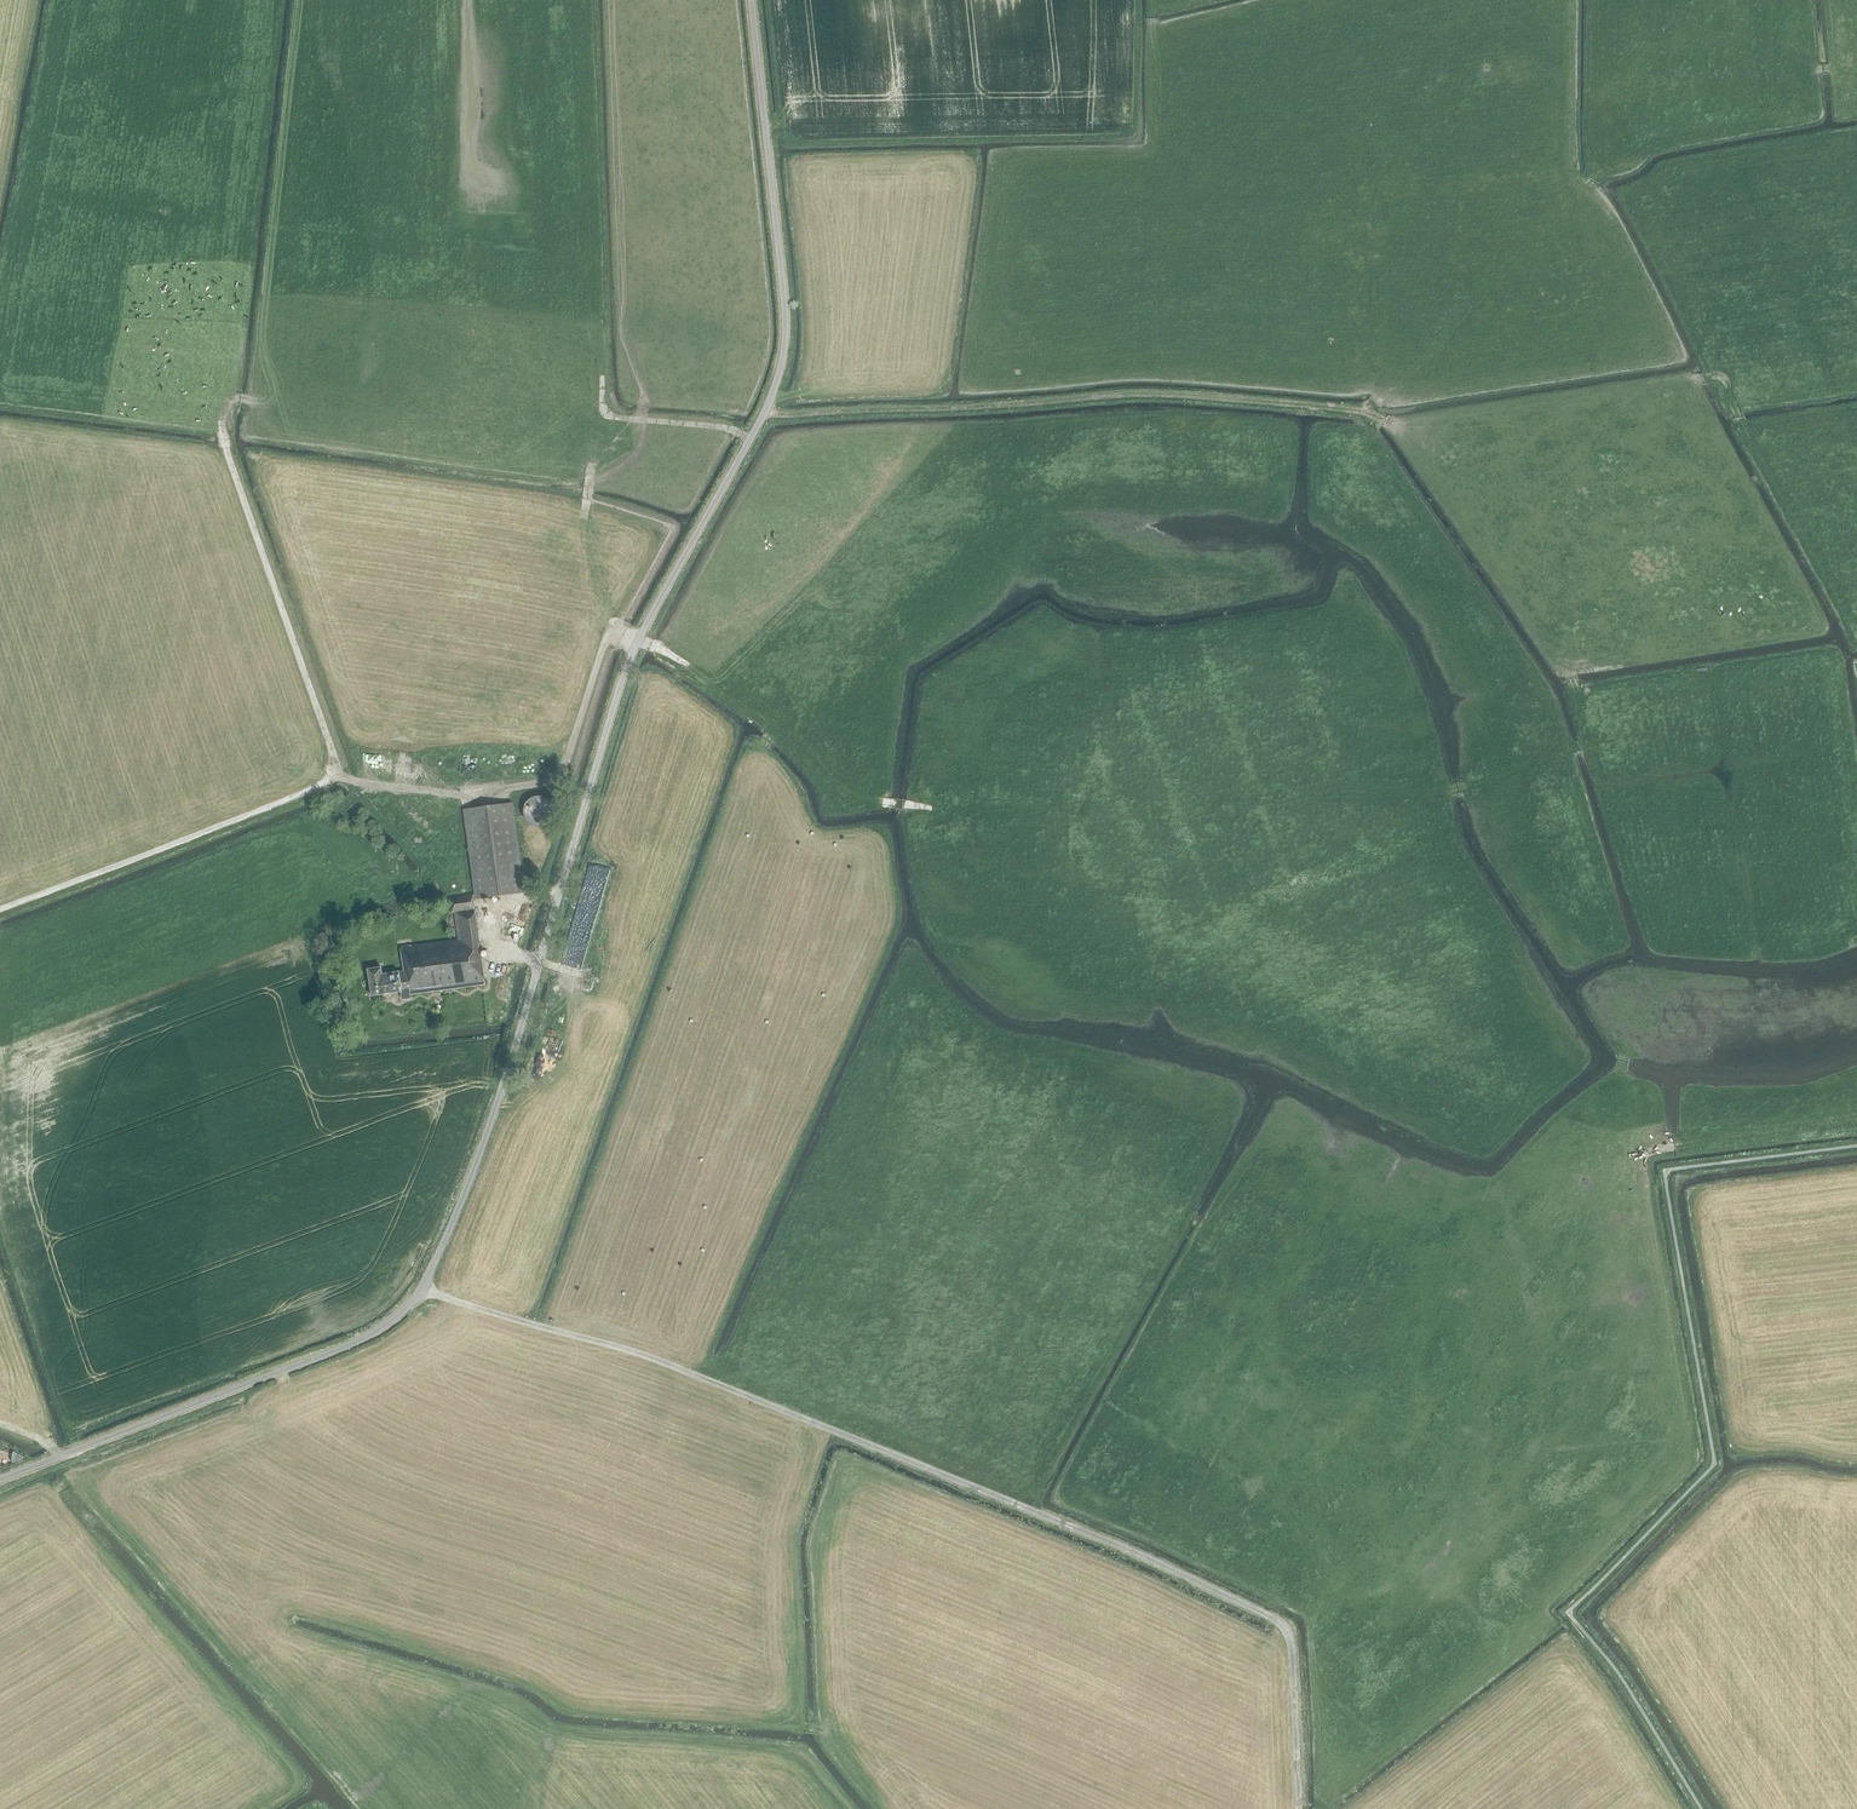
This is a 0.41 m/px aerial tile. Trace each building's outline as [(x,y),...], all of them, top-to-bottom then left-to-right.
[(419,779),(434,779),(433,760),(418,760),(419,779)] [(523,815),(541,825),(553,802),(535,793),(523,815)] [(466,807),(477,897),(527,891),(516,801),(466,807)] [(603,904),(610,867),(589,863),(583,901),(603,904)] [(475,898),(475,895),(449,899),(451,913),(454,912),(458,941),(400,949),(403,971),(382,974),(381,967),(367,969),(371,996),(401,992),(402,999),(410,998),(410,994),(485,984),(473,898),(475,898)]
